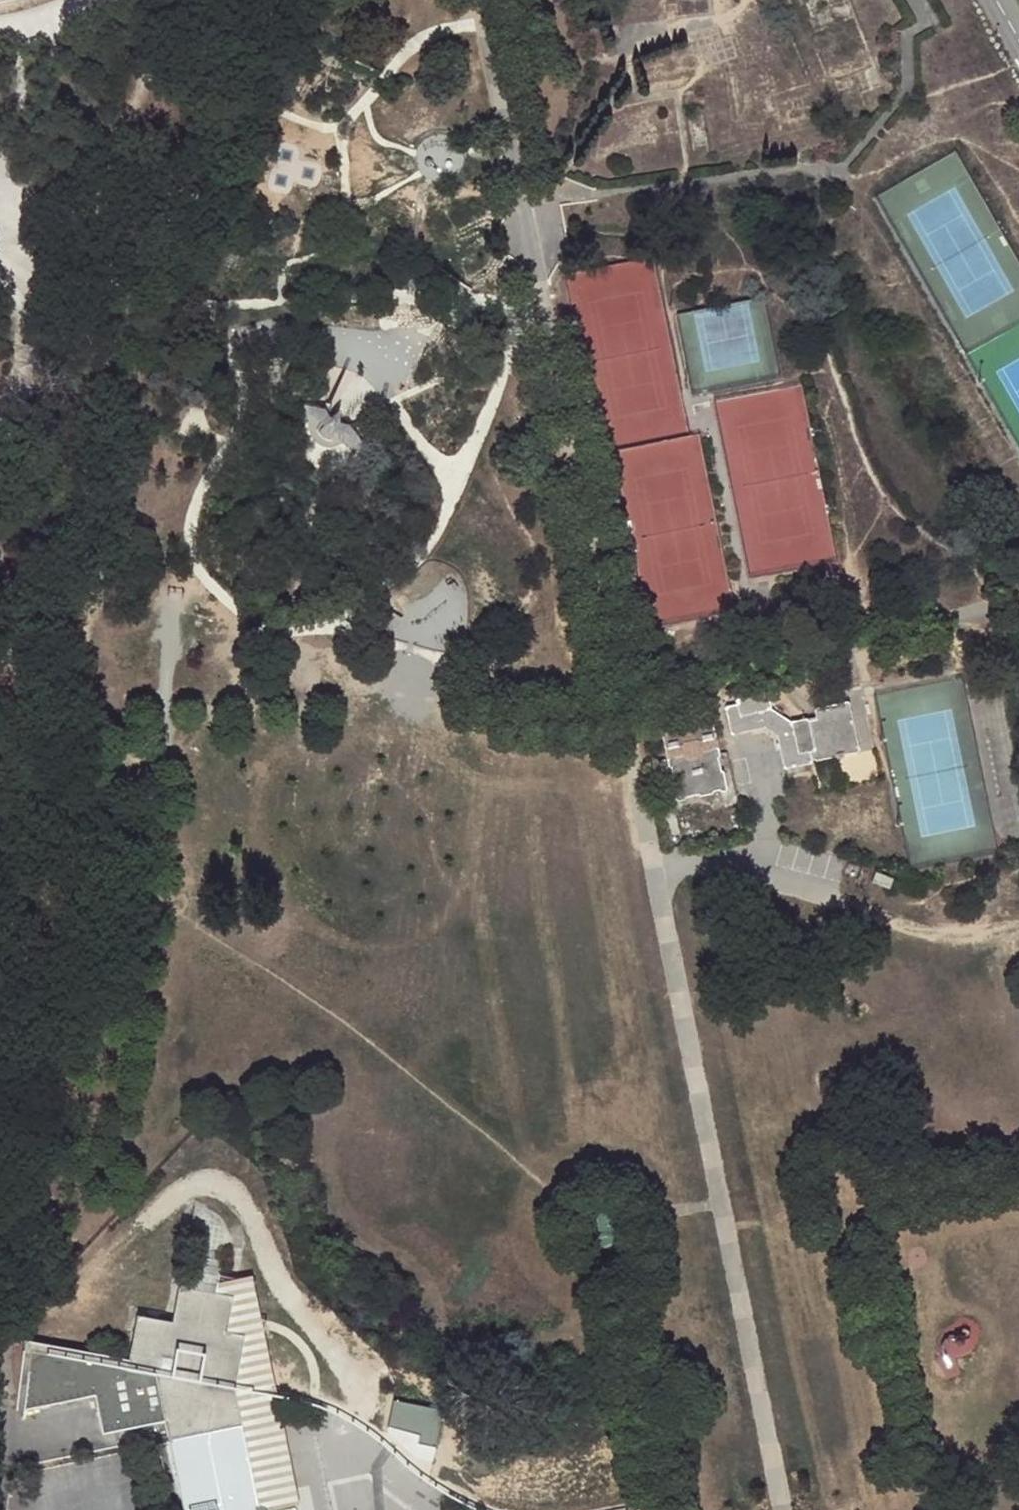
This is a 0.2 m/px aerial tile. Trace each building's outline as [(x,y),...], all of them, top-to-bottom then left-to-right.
[(555,474),(553,460),(542,461),(543,475),(555,474)] [(793,722),(770,709),(766,694),(738,700),(738,705),(729,708),(727,712),(733,734),(766,728),(778,736),(785,766),(790,768),(811,764),(808,752),(815,751),(808,720),(805,719),(793,722)] [(816,718),(808,720),(815,751),(808,752),(811,764),(832,759),(833,762),(845,759),(844,756),(860,753),(849,703),(814,710),(816,718)] [(712,721),(709,719),(665,728),(662,732),(665,748),(669,749),(683,746),(685,743),(697,740),(702,742),(714,739),(716,735),(712,721)] [(721,771),(719,758),(721,754),(718,749),(700,752),(699,756),(688,759),(685,755),(668,759),(669,767),(672,766),(674,778),(672,778),(678,801),(686,800),(687,796),(701,794),(702,797),(713,794),(713,791),(720,789),(723,792),(727,791),(725,773),(721,771)] [(893,880),(874,873),(869,885),(888,893),(893,880)] [(92,1399),(97,1418),(102,1434),(164,1422),(168,1442),(242,1428),(236,1395),(247,1336),(229,1333),(235,1298),(182,1288),(174,1323),(138,1317),(130,1361),(34,1344),(28,1395),(27,1400),(26,1406),(26,1412),(59,1405),(92,1399)] [(437,1438),(443,1407),(395,1398),(389,1429),(437,1438)] [(242,1428),(168,1442),(182,1509),(258,1509),(242,1428)]
